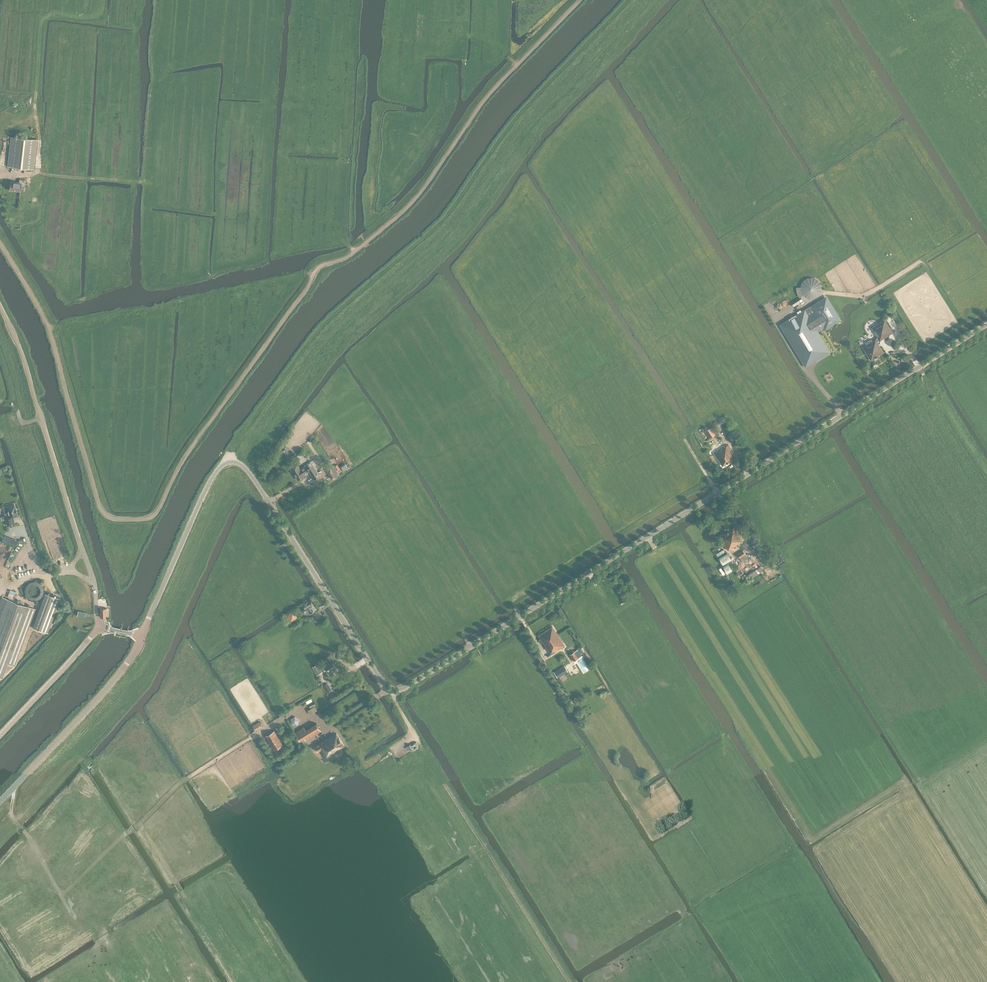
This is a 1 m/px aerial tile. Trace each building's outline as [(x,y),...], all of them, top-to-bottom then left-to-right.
[(33,169),(37,139),(10,136),(7,166),(33,169)] [(9,190),(20,191),(21,186),(25,186),(25,179),(20,179),(19,182),(10,181),(9,190)] [(801,282),(800,286),(800,291),(802,294),(806,297),(810,298),(814,297),(818,295),(820,291),(821,287),(821,283),(819,279),(817,278),(815,277),(811,276),(807,277),(803,279),(801,282)] [(824,297),(779,324),(805,367),(830,351),(816,328),(824,323),(826,325),(836,318),(824,297)] [(866,342),(867,344),(863,347),(871,360),(884,352),(878,342),(893,332),(885,319),(872,327),(878,337),(873,341),(871,339),(866,342)] [(704,431),(709,438),(716,435),(711,427),(704,431)] [(746,447),(741,441),(733,446),(738,452),(746,447)] [(729,449),(731,448),(728,444),(714,453),(722,465),(734,458),(729,449)] [(298,465),(291,469),(297,479),(304,475),(304,474),(309,471),(314,479),(320,475),(313,465),(316,463),(313,459),(311,461),(310,460),(304,464),(305,465),(300,468),(298,465)] [(331,468),(327,471),(332,480),(337,477),(331,468)] [(16,511),(16,508),(15,508),(14,504),(6,506),(8,512),(4,513),(5,515),(7,525),(15,523),(13,517),(17,516),(16,511)] [(719,535),(728,550),(738,544),(738,543),(742,540),(733,527),(719,535)] [(18,539),(4,534),(2,539),(16,545),(18,539)] [(749,539),(752,544),(757,541),(754,536),(749,539)] [(742,562),(748,558),(743,550),(737,553),(742,562)] [(723,564),(731,559),(727,552),(719,557),(723,564)] [(727,573),(732,570),(728,563),(723,566),(727,573)] [(740,577),(745,575),(738,565),(734,568),(740,577)] [(752,578),(761,572),(763,570),(760,566),(749,573),(752,578)] [(36,582),(32,582),(29,584),(27,586),(25,589),(25,592),(26,596),(29,599),(32,600),(36,600),(39,599),(42,596),(43,593),(43,589),(42,586),(39,584),(36,582)] [(47,594),(34,628),(46,632),(58,598),(47,594)] [(28,606),(2,596),(0,600),(0,677),(2,677),(8,663),(15,666),(19,652),(36,609),(28,606)] [(312,612),(317,609),(311,601),(301,608),(304,612),(310,608),(312,612)] [(551,654),(564,645),(552,626),(538,635),(551,654)] [(578,649),(570,654),(574,660),(582,656),(581,654),(578,649)] [(329,671),(331,675),(338,671),(332,662),(329,663),(328,662),(324,664),(325,666),(322,668),(324,671),(327,669),(328,671),(329,671)] [(317,664),(312,667),(317,675),(322,671),(317,664)] [(558,678),(568,671),(564,665),(554,672),(558,678)] [(332,690),(328,683),(323,686),(327,692),(332,690)] [(315,706),(307,710),(310,714),(317,710),(315,706)] [(255,729),(262,725),(259,721),(252,725),(255,729)] [(295,732),(300,740),(308,734),(310,737),(321,730),(316,723),(301,732),(300,729),(295,732)] [(266,735),(275,749),(281,745),(279,741),(280,741),(274,730),(266,735)] [(326,738),(314,746),(318,751),(321,750),(323,754),(325,753),(327,757),(336,752),(337,754),(342,751),(340,748),(344,746),(342,742),(342,741),(339,737),(336,733),(327,739),(326,738)]
